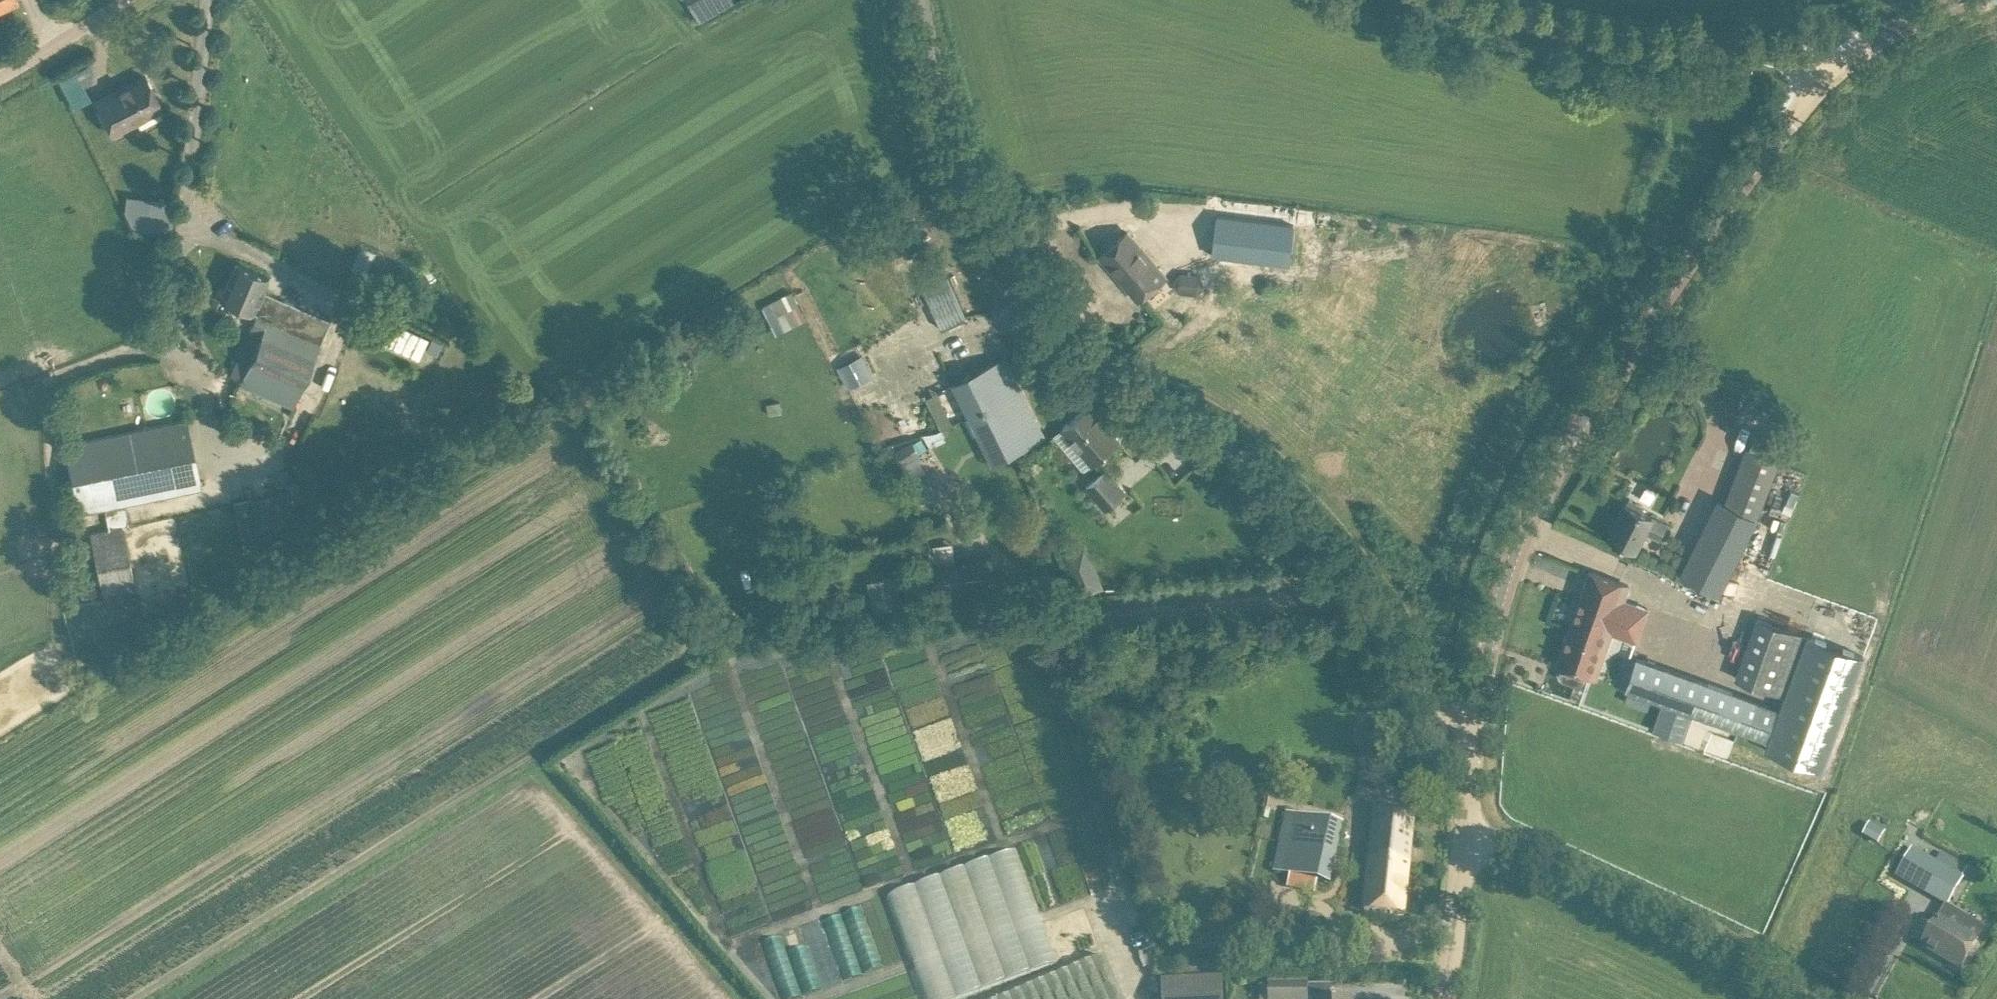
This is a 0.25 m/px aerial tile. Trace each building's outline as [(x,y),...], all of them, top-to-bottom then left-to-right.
[(18,0),(0,0),(0,8),(18,0)] [(96,101),(111,131),(161,106),(146,76),(96,101)] [(1190,196),(1185,236),(1261,245),(1266,206),(1190,196)] [(1100,254),(1120,277),(1124,273),(1143,295),(1166,276),(1127,231),(1100,254)] [(261,332),(239,383),(258,391),(291,407),(330,319),(262,290),(268,276),(235,261),(219,298),(257,314),(251,327),(261,332)] [(1175,284),(1180,290),(1198,292),(1204,287),(1205,280),(1201,273),(1183,272),(1176,277),(1175,284)] [(922,285),(941,327),(967,316),(948,274),(922,285)] [(764,309),(777,333),(806,317),(793,293),(764,309)] [(382,316),(372,338),(418,359),(428,337),(382,316)] [(838,366),(849,387),(874,375),(863,354),(838,366)] [(954,382),(971,415),(1022,388),(1006,356),(954,382)] [(1022,388),(971,415),(994,461),(1046,435),(1022,388)] [(925,397),(941,428),(953,422),(938,391),(925,397)] [(1090,403),(1062,427),(1092,462),(1120,439),(1090,403)] [(90,531),(104,599),(136,592),(122,526),(129,524),(125,505),(202,489),(187,420),(65,445),(79,514),(105,509),(109,527),(90,531)] [(912,437),(891,444),(897,460),(917,453),(912,437)] [(1718,499),(1690,554),(1681,572),(1677,579),(1716,597),(1719,591),(1756,518),(1778,460),(1747,448),(1726,503),(1718,499)] [(1106,468),(1087,485),(1106,508),(1126,491),(1106,468)] [(1156,497),(1156,515),(1183,515),(1183,497),(1156,497)] [(1625,502),(1608,535),(1635,549),(1645,529),(1660,537),(1666,523),(1652,516),(1652,515),(1641,510),(1644,505),(1630,498),(1628,503),(1625,502)] [(937,560),(954,557),(952,541),(934,543),(937,560)] [(988,593),(996,592),(992,556),(931,563),(936,607),(988,601),(988,593)] [(1094,563),(1070,573),(1079,595),(1103,585),(1094,563)] [(1573,619),(1611,632),(1637,641),(1649,607),(1623,598),(1629,584),(1590,570),(1573,619)] [(890,576),(867,580),(871,606),(876,605),(876,608),(878,608),(895,605),(890,576)] [(1736,677),(1781,693),(1803,633),(1758,617),(1736,677)] [(1611,632),(1573,619),(1557,664),(1563,665),(1561,672),(1563,678),(1576,682),(1582,679),(1584,673),(1589,675),(1599,648),(1605,650),(1611,632)] [(1808,633),(1766,749),(1822,769),(1864,654),(1808,633)] [(1652,728),(1682,739),(1692,712),(1765,738),(1777,705),(1630,653),(1618,685),(1661,701),(1652,728)] [(1364,911),(1384,913),(1404,915),(1415,811),(1375,807),(1364,911)] [(1287,814),(1274,872),(1291,876),(1318,882),(1329,884),(1336,856),(1342,827),(1315,820),(1289,814),(1287,814)] [(1861,835),(1877,844),(1884,833),(1868,823),(1861,835)] [(1912,849),(1896,877),(1947,906),(1963,878),(1964,876),(1974,858),(1946,842),(1935,862),(1912,849)] [(924,998),(961,998),(1058,963),(1016,851),(887,898),(924,998)] [(1921,947),(1961,969),(1977,942),(1937,919),(1921,947)] [(1104,956),(1004,998),(1122,998),(1104,956)] [(1223,976),(1161,978),(1161,998),(1223,998),(1223,976)] [(1268,998),(1308,998),(1308,985),(1308,978),(1269,979),(1268,998)]
